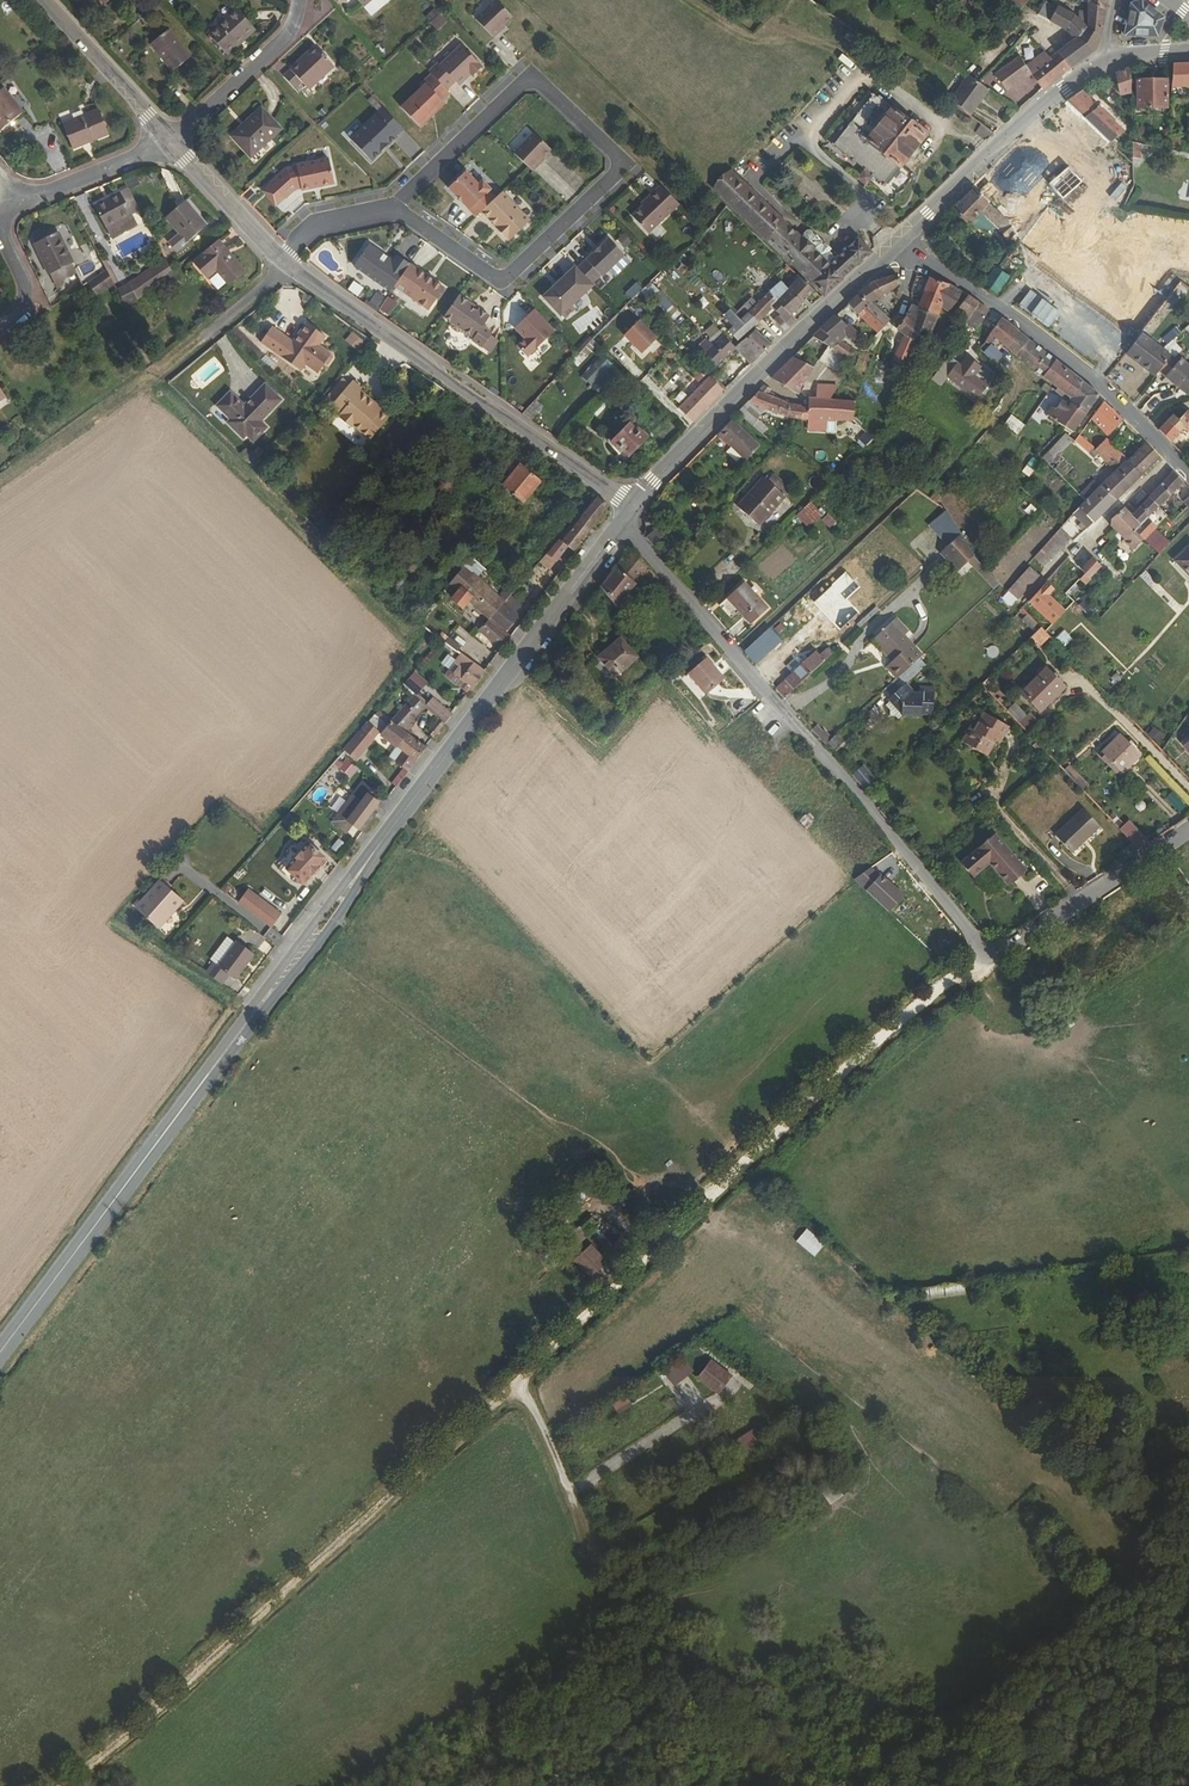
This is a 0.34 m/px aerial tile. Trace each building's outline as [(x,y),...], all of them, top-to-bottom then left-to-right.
[(360,16),(379,0),(347,0),(360,16)] [(1143,0),(1127,0),(1124,12),(1136,15),(1160,21),(1162,15),(1143,0)] [(491,40),(498,34),(497,33),(502,28),(510,20),(494,3),(473,22),(491,40)] [(1045,3),(1038,15),(1050,21),(1057,9),(1045,3)] [(1100,39),(1107,7),(1088,4),(1088,12),(1079,12),(1079,17),(1088,27),(1100,39)] [(1096,50),(1100,39),(1088,27),(1079,17),(1078,19),(1074,16),(1058,7),(1057,9),(1050,21),(1067,30),(1075,39),(1057,52),(1071,69),(1096,50)] [(1136,15),(1124,12),(1121,31),(1134,33),(1136,15)] [(1156,35),(1160,21),(1136,15),(1134,33),(1156,35)] [(252,38),(234,17),(205,42),(224,63),(252,38)] [(170,80),(188,65),(166,38),(148,53),(170,80)] [(435,66),(426,74),(429,78),(444,93),(453,85),(457,88),(468,78),(470,79),(480,70),(459,48),(437,68),(435,66)] [(329,71),(310,51),(278,80),(290,94),(297,87),(304,94),(329,71)] [(1043,90),(1071,69),(1057,52),(1050,58),(1044,52),(1027,66),(1021,55),(995,74),(1008,92),(1031,74),(1043,90)] [(1172,87),(1188,86),(1188,64),(1173,65),(1172,87)] [(1121,95),(1132,93),(1131,67),(1115,74),(1121,95)] [(976,81),(965,73),(946,99),(966,114),(985,88),(976,81)] [(440,104),(448,97),(444,93),(429,78),(421,85),(423,88),(400,111),(418,130),(428,121),(426,120),(431,115),(433,116),(442,107),(440,104)] [(1163,107),(1163,78),(1133,79),(1134,108),(1163,107)] [(1026,102),(1040,94),(1032,80),(1018,88),(1026,102)] [(1089,86),(1082,91),(1085,94),(1092,90),(1089,86)] [(6,90),(0,94),(0,130),(1,131),(25,114),(6,90)] [(1085,94),(1082,91),(1067,101),(1110,143),(1124,132),(1085,94)] [(882,185),(923,134),(873,92),(830,143),(882,185)] [(275,133),(252,108),(222,134),(245,159),(275,133)] [(381,109),(373,116),(396,139),(403,132),(381,109)] [(74,148),(110,134),(101,111),(65,124),(74,148)] [(396,139),(373,116),(348,141),(371,164),(396,139)] [(30,161),(61,155),(55,128),(25,134),(30,161)] [(520,146),(532,135),(526,128),(514,139),(520,146)] [(533,134),(513,155),(532,173),(539,166),(538,164),(542,159),(550,151),(533,134)] [(1179,149),(1180,138),(1171,137),(1170,148),(1179,149)] [(1024,139),(1018,145),(1025,153),(1031,147),(1024,139)] [(1132,142),(1132,158),(1140,159),(1140,144),(1132,142)] [(300,193),(332,186),(327,162),(295,168),(295,170),(284,172),(269,187),(284,202),(295,192),(299,190),(300,193)] [(460,204),(474,219),(481,213),(495,200),(488,193),(490,191),(481,183),(477,187),(464,173),(447,190),(455,199),(456,197),(461,202),(460,204)] [(718,196),(790,265),(814,287),(823,295),(870,249),(859,236),(845,249),(846,251),(836,260),(826,250),(829,248),(823,242),(820,244),(819,243),(819,240),(808,229),(804,229),(797,237),(733,181),(718,196)] [(675,205),(657,187),(643,201),(644,203),(639,208),(628,218),(646,234),(675,205)] [(974,189),(954,210),(973,228),(990,231),(995,225),(999,229),(1000,229),(1009,222),(1008,221),(998,211),(997,210),(986,200),(974,189)] [(107,230),(139,213),(129,194),(123,197),(122,194),(96,209),(107,230)] [(495,200),(481,213),(495,228),(499,233),(498,235),(506,243),(508,243),(529,224),(501,194),(495,200)] [(186,244),(204,228),(183,202),(162,217),(186,244)] [(49,275),(72,265),(56,231),(34,241),(49,275)] [(608,240),(583,264),(598,280),(600,282),(609,274),(625,258),(608,240)] [(242,275),(218,245),(193,265),(207,283),(216,275),(226,288),(242,275)] [(352,269),(389,294),(393,289),(407,268),(395,259),(392,264),(367,247),(352,269)] [(407,268),(408,267),(396,258),(395,259),(407,268)] [(630,263),(625,258),(609,274),(613,279),(630,263)] [(160,278),(170,270),(165,259),(160,262),(158,262),(155,265),(160,278)] [(583,264),(577,270),(591,286),(598,280),(583,264)] [(124,284),(133,301),(160,278),(155,265),(124,284)] [(979,284),(994,295),(1007,276),(995,266),(993,265),(979,284)] [(427,279),(408,267),(407,268),(393,289),(427,313),(442,290),(430,281),(428,285),(424,282),(427,279)] [(594,291),(575,270),(541,299),(560,321),(566,315),(569,319),(575,313),(572,310),(594,291)] [(877,299),(892,314),(894,306),(891,305),(882,296),(901,284),(897,274),(873,282),(868,285),(877,299)] [(806,299),(814,290),(798,275),(790,284),(789,283),(786,286),(803,302),(809,309),(813,305),(806,299)] [(949,284),(930,277),(922,299),(941,306),(941,307),(948,312),(957,302),(962,292),(949,284)] [(651,282),(642,291),(650,299),(653,297),(659,291),(651,282)] [(770,291),(769,292),(778,302),(773,307),(780,315),(779,316),(785,322),(790,327),(797,320),(791,315),(803,302),(786,286),(782,282),(777,285),(774,288),(770,291)] [(347,292),(358,299),(364,290),(353,283),(347,292)] [(122,305),(133,301),(124,284),(113,288),(122,305)] [(630,301),(641,292),(636,285),(624,295),(630,301)] [(871,302),(877,299),(868,285),(858,293),(859,294),(849,304),(858,315),(859,314),(871,302)] [(674,318),(680,312),(659,291),(653,297),(674,318)] [(749,313),(758,321),(773,307),(778,302),(769,292),(758,304),(749,313)] [(966,312),(962,318),(961,319),(976,330),(989,311),(968,296),(959,307),(960,308),(966,312)] [(386,297),(378,311),(388,317),(396,303),(386,297)] [(749,313),(758,304),(752,298),(735,314),(741,320),(749,313)] [(941,306),(922,299),(918,308),(914,320),(924,328),(923,329),(930,334),(941,307),(941,306)] [(456,300),(440,322),(449,327),(448,328),(449,333),(454,337),(458,336),(459,335),(460,335),(471,342),(469,345),(480,352),(488,340),(488,336),(480,331),(486,321),(475,313),(474,316),(466,310),(468,308),(456,300)] [(871,302),(859,314),(878,333),(890,321),(871,302)] [(914,320),(918,308),(911,305),(904,320),(899,317),(893,326),(905,335),(893,360),(906,366),(916,342),(914,341),(923,329),(924,328),(914,320)] [(552,330),(531,308),(524,315),(525,316),(520,321),(518,320),(511,327),(521,338),(514,345),(524,356),(552,330)] [(966,312),(960,308),(958,317),(962,318),(966,312)] [(758,321),(749,313),(741,320),(735,314),(730,309),(724,315),(734,326),(729,331),(738,340),(751,328),(758,321)] [(774,321),(780,327),(785,322),(779,316),(774,321)] [(850,328),(835,316),(827,323),(837,331),(839,333),(840,332),(845,336),(854,342),(859,335),(851,327),(850,328)] [(1007,348),(1019,332),(1010,324),(1001,318),(984,343),(979,349),(994,363),(1001,355),(990,345),(995,338),(1007,348)] [(641,353),(657,337),(639,319),(623,335),(641,353)] [(952,327),(959,332),(963,326),(956,321),(952,327)] [(784,332),(790,327),(785,322),(780,327),(784,332)] [(328,365),(333,358),(332,354),(320,345),(326,337),(306,323),(299,332),(303,334),(296,343),(293,341),(272,327),(261,343),(301,371),(306,365),(318,374),(324,365),(328,365)] [(827,323),(821,329),(833,337),(837,331),(827,323)] [(711,338),(720,331),(714,324),(706,332),(711,338)] [(1163,339),(1168,345),(1173,340),(1181,332),(1176,327),(1163,339)] [(821,329),(813,337),(833,348),(840,342),(841,341),(845,336),(840,332),(839,333),(837,331),(833,337),(821,329)] [(707,339),(699,348),(717,366),(735,348),(752,365),(772,345),(755,330),(735,347),(724,336),(714,346),(709,341),(707,339)] [(714,346),(724,336),(720,331),(711,338),(709,341),(714,346)] [(303,334),(299,332),(293,341),(296,343),(303,334)] [(1007,348),(1016,356),(1029,340),(1019,332),(1007,348)] [(364,342),(353,333),(347,341),(357,350),(364,342)] [(1155,376),(1159,371),(1171,355),(1163,349),(1142,333),(1126,354),(1155,376)] [(1022,361),(1036,345),(1029,340),(1016,356),(1022,361)] [(1182,350),(1173,340),(1168,345),(1163,349),(1171,355),(1175,358),(1180,352),(1182,350)] [(849,359),(855,350),(841,341),(840,342),(833,348),(849,359)] [(1043,376),(1056,360),(1036,345),(1022,361),(1043,376)] [(1177,387),(1188,373),(1188,366),(1182,359),(1185,355),(1180,352),(1175,358),(1171,355),(1159,371),(1166,377),(1177,387)] [(612,364),(603,355),(582,377),(592,386),(612,364)] [(958,362),(947,377),(977,400),(988,385),(975,375),(982,367),(967,356),(961,364),(958,362)] [(814,368),(793,357),(772,378),(799,395),(803,384),(814,368)] [(1056,360),(1043,376),(1058,388),(1071,398),(1082,381),(1056,360)] [(613,365),(592,386),(601,395),(622,374),(613,365)] [(1177,387),(1188,395),(1188,373),(1177,387)] [(692,422),(723,391),(708,377),(679,410),(692,422)] [(342,379),(332,391),(339,397),(349,385),(342,379)] [(353,425),(370,440),(388,419),(380,412),(382,409),(360,391),(362,389),(352,381),(349,385),(339,397),(332,391),(326,398),(333,404),(332,406),(341,413),(340,414),(341,416),(339,418),(351,428),(353,425)] [(1098,393),(1082,381),(1071,398),(1069,401),(1087,414),(1099,396),(1098,393)] [(244,404),(230,391),(216,406),(230,419),(226,423),(244,440),(247,436),(253,443),(268,428),(262,421),(283,400),(265,383),(244,404)] [(772,390),(764,385),(749,401),(753,403),(762,408),(766,409),(787,416),(803,420),(804,406),(789,404),(773,397),(768,395),(770,392),(772,390)] [(807,400),(807,407),(808,407),(807,420),(809,420),(809,419),(828,421),(836,421),(837,421),(837,420),(853,421),(854,402),(829,400),(838,387),(818,385),(817,399),(808,398),(807,400)] [(1058,388),(1055,391),(1064,397),(1069,401),(1071,398),(1058,388)] [(538,401),(524,416),(533,422),(546,409),(538,401)] [(757,419),(766,409),(762,408),(753,403),(749,401),(738,412),(752,425),(757,419)] [(1073,433),(1087,414),(1069,401),(1067,404),(1061,401),(1056,409),(1053,407),(1048,415),(1073,433)] [(1121,419),(1103,402),(1091,419),(1106,435),(1121,419)] [(1187,411),(1179,420),(1174,415),(1159,430),(1171,442),(1185,426),(1188,430),(1188,412),(1187,411)] [(1017,435),(1025,425),(1012,416),(1004,425),(1017,435)] [(731,419),(718,433),(745,460),(759,446),(731,419)] [(768,428),(757,419),(752,425),(763,435),(768,428)] [(827,431),(828,421),(809,419),(809,420),(808,430),(827,431)] [(836,432),(836,421),(828,421),(827,431),(836,432)] [(633,434),(626,426),(609,444),(616,452),(617,451),(625,458),(643,440),(635,432),(633,434)] [(1049,464),(1073,439),(1065,432),(1042,457),(1049,464)] [(860,439),(867,445),(873,439),(866,433),(860,439)] [(1079,435),(1075,441),(1089,453),(1093,449),(1094,447),(1079,435)] [(1127,462),(1127,461),(1107,440),(1096,451),(1098,453),(1116,471),(1117,472),(1127,462)] [(1127,461),(1127,462),(1142,475),(1161,458),(1146,443),(1145,444),(1127,461)] [(251,465),(263,453),(259,448),(252,455),(246,448),(240,454),(251,465)] [(1094,458),(1098,453),(1096,451),(1093,449),(1089,453),(1094,458)] [(1030,480),(1038,463),(1030,459),(1022,476),(1030,480)] [(541,480),(516,460),(498,482),(523,502),(541,480)] [(1116,471),(1100,486),(1115,501),(1134,482),(1142,475),(1127,462),(1117,472),(1116,471)] [(1054,469),(1062,478),(1065,475),(1056,466),(1054,469)] [(1149,498),(1132,515),(1140,524),(1134,530),(1144,539),(1154,528),(1155,527),(1146,518),(1180,485),(1183,488),(1186,485),(1173,471),(1149,498)] [(271,473),(265,478),(274,486),(279,481),(271,473)] [(737,506),(759,525),(785,496),(784,495),(781,493),(787,486),(773,473),(767,480),(763,477),(737,506)] [(1094,480),(1088,486),(1094,492),(1100,486),(1094,480)] [(781,493),(784,495),(790,488),(787,486),(781,493)] [(1085,501),(1072,514),(1081,523),(1078,526),(1082,530),(1085,527),(1087,529),(1115,501),(1100,486),(1094,492),(1088,486),(1079,494),(1085,501)] [(573,551),(609,506),(598,497),(594,497),(547,554),(555,561),(568,547),(573,551)] [(822,514),(811,502),(797,515),(809,527),(822,514)] [(1134,530),(1140,524),(1132,515),(1124,507),(1111,519),(1111,526),(1124,539),(1123,541),(1133,550),(1144,539),(1134,530)] [(953,520),(947,511),(939,516),(946,527),(953,520)] [(836,522),(828,514),(822,520),(830,528),(836,522)] [(1060,528),(1063,525),(1057,519),(1049,528),(1055,534),(1060,528)] [(961,533),(953,520),(946,527),(943,531),(950,539),(953,541),(961,533)] [(1061,529),(1060,528),(1055,534),(1034,558),(1044,567),(1071,538),(1061,529)] [(1159,553),(1170,543),(1154,528),(1144,539),(1159,553)] [(644,541),(651,548),(661,538),(655,531),(644,541)] [(970,547),(961,533),(953,541),(942,552),(950,561),(952,559),(961,568),(969,560),(974,555),(970,547)] [(942,552),(953,541),(950,539),(939,549),(942,552)] [(1175,561),(1188,576),(1188,548),(1175,561)] [(629,550),(600,587),(617,609),(636,583),(649,568),(635,551),(629,550)] [(974,555),(969,560),(974,566),(979,561),(974,555)] [(472,557),(450,583),(459,591),(452,599),(463,608),(469,600),(490,619),(503,604),(509,598),(513,593),(508,589),(502,595),(503,596),(500,599),(477,577),(485,569),(472,557)] [(1090,577),(1101,566),(1093,557),(1081,570),(1085,574),(1080,579),(1085,585),(1091,579),(1090,577)] [(518,559),(503,558),(502,577),(517,578),(518,559)] [(961,568),(952,559),(950,561),(959,570),(961,568)] [(727,567),(716,577),(723,585),(734,575),(727,567)] [(1029,567),(1008,590),(1018,599),(1039,576),(1029,567)] [(649,568),(636,583),(640,586),(645,579),(649,582),(655,574),(649,568)] [(1156,581),(1145,570),(1140,575),(1150,586),(1156,581)] [(526,578),(514,591),(521,598),(533,584),(526,578)] [(727,598),(751,624),(768,608),(754,593),(750,589),(744,582),(727,598)] [(1054,589),(1047,582),(1029,601),(1053,624),(1065,611),(1048,595),(1054,589)] [(521,598),(514,591),(513,593),(509,598),(516,605),(521,598)] [(503,604),(490,619),(504,631),(517,616),(503,604)] [(1026,617),(1029,614),(1023,608),(1020,612),(1026,617)] [(860,627),(876,613),(873,610),(858,624),(860,627)] [(1031,629),(1038,624),(1029,614),(1026,617),(1023,620),(1031,629)] [(899,630),(903,626),(895,618),(892,622),(899,630)] [(501,650),(511,637),(504,631),(490,619),(478,630),(501,650)] [(919,658),(922,655),(904,635),(907,632),(903,626),(899,630),(892,622),(873,639),(893,661),(895,663),(889,669),(897,678),(919,658)] [(1039,646),(1050,636),(1041,627),(1031,637),(1039,646)] [(769,628),(744,651),(755,665),(781,641),(769,628)] [(1064,647),(1072,639),(1063,631),(1056,638),(1064,647)] [(453,635),(446,645),(458,654),(466,643),(453,635)] [(598,657),(616,677),(638,657),(621,637),(598,657)] [(773,690),(781,699),(831,652),(826,647),(819,653),(815,649),(811,653),(805,659),(789,673),(773,690)] [(468,693),(485,671),(461,653),(445,675),(468,693)] [(785,667),(789,673),(805,659),(802,656),(798,660),(796,657),(785,667)] [(706,658),(688,673),(706,694),(724,678),(706,658)] [(926,665),(919,658),(897,678),(885,690),(891,697),(888,699),(890,701),(902,713),(902,715),(921,716),(921,713),(933,714),(934,687),(919,686),(919,691),(913,691),(905,683),(926,665)] [(889,669),(895,663),(893,661),(887,666),(889,669)] [(1022,692),(1040,710),(1064,687),(1046,669),(1022,692)] [(416,699),(428,685),(414,673),(402,686),(416,699)] [(1111,678),(1116,683),(1121,678),(1117,673),(1111,678)] [(393,762),(406,772),(424,748),(402,730),(408,724),(406,722),(421,704),(411,695),(385,726),(377,734),(401,752),(393,762)] [(438,717),(444,722),(450,714),(429,699),(424,706),(438,717)] [(902,713),(890,701),(886,705),(890,709),(890,715),(896,716),(898,718),(902,715),(902,713)] [(1014,703),(1006,711),(1018,723),(1026,716),(1014,703)] [(962,742),(987,756),(996,740),(1000,742),(1009,726),(984,712),(974,730),(970,728),(962,742)] [(1026,716),(1018,723),(1028,734),(1039,724),(1029,713),(1026,716)] [(363,724),(377,734),(385,726),(371,715),(363,724)] [(428,730),(433,736),(444,722),(438,717),(428,730)] [(363,724),(360,727),(373,739),(377,734),(363,724)] [(1152,730),(1148,739),(1160,744),(1164,735),(1152,730)] [(1140,756),(1119,733),(1100,751),(1122,774),(1140,756)] [(822,745),(829,753),(839,743),(833,735),(822,745)] [(1040,752),(1043,749),(1036,743),(1033,745),(1040,752)] [(342,755),(333,765),(350,780),(359,770),(342,755)] [(849,775),(863,791),(873,781),(859,765),(849,775)] [(1063,771),(1073,781),(1079,776),(1069,766),(1063,771)] [(1073,781),(1082,790),(1087,785),(1079,776),(1073,781)] [(363,795),(374,803),(378,795),(363,784),(358,792),(363,795)] [(363,795),(358,792),(350,804),(355,808),(363,795)] [(1186,807),(1172,792),(1167,797),(1180,811),(1186,807)] [(353,829),(355,831),(374,803),(363,795),(355,808),(350,804),(339,818),(353,829)] [(355,831),(359,834),(380,807),(374,803),(355,831)] [(1096,827),(1080,809),(1051,834),(1067,853),(1096,827)] [(281,812),(269,825),(274,831),(287,818),(281,812)] [(346,837),(353,829),(339,818),(333,827),(346,837)] [(1116,831),(1134,851),(1146,842),(1125,822),(1116,831)] [(1023,871),(993,833),(955,865),(966,879),(986,863),(1005,885),(1023,871)] [(277,867),(292,879),(299,884),(319,860),(297,841),(291,847),(290,844),(281,853),(285,858),(277,867)] [(288,883),(292,879),(277,867),(274,871),(288,883)] [(154,929),(178,900),(154,880),(130,909),(154,929)] [(226,888),(219,881),(212,888),(221,895),(226,888)] [(233,903),(268,929),(278,916),(243,889),(233,903)] [(201,974),(219,985),(227,975),(233,981),(253,954),(233,938),(215,964),(208,963),(201,974)] [(584,1238),(595,1225),(587,1217),(577,1229),(584,1238)] [(598,1263),(606,1256),(593,1243),(586,1249),(598,1263)] [(965,1298),(964,1287),(919,1294),(920,1298),(920,1301),(920,1304),(965,1298)] [(903,1296),(886,1298),(896,1308),(904,1307),(904,1302),(903,1296)] [(691,1378),(683,1368),(665,1382),(674,1392),(691,1378)] [(732,1384),(710,1368),(699,1382),(721,1399),(732,1384)] [(625,1404),(612,1412),(617,1420),(630,1412),(625,1404)]
